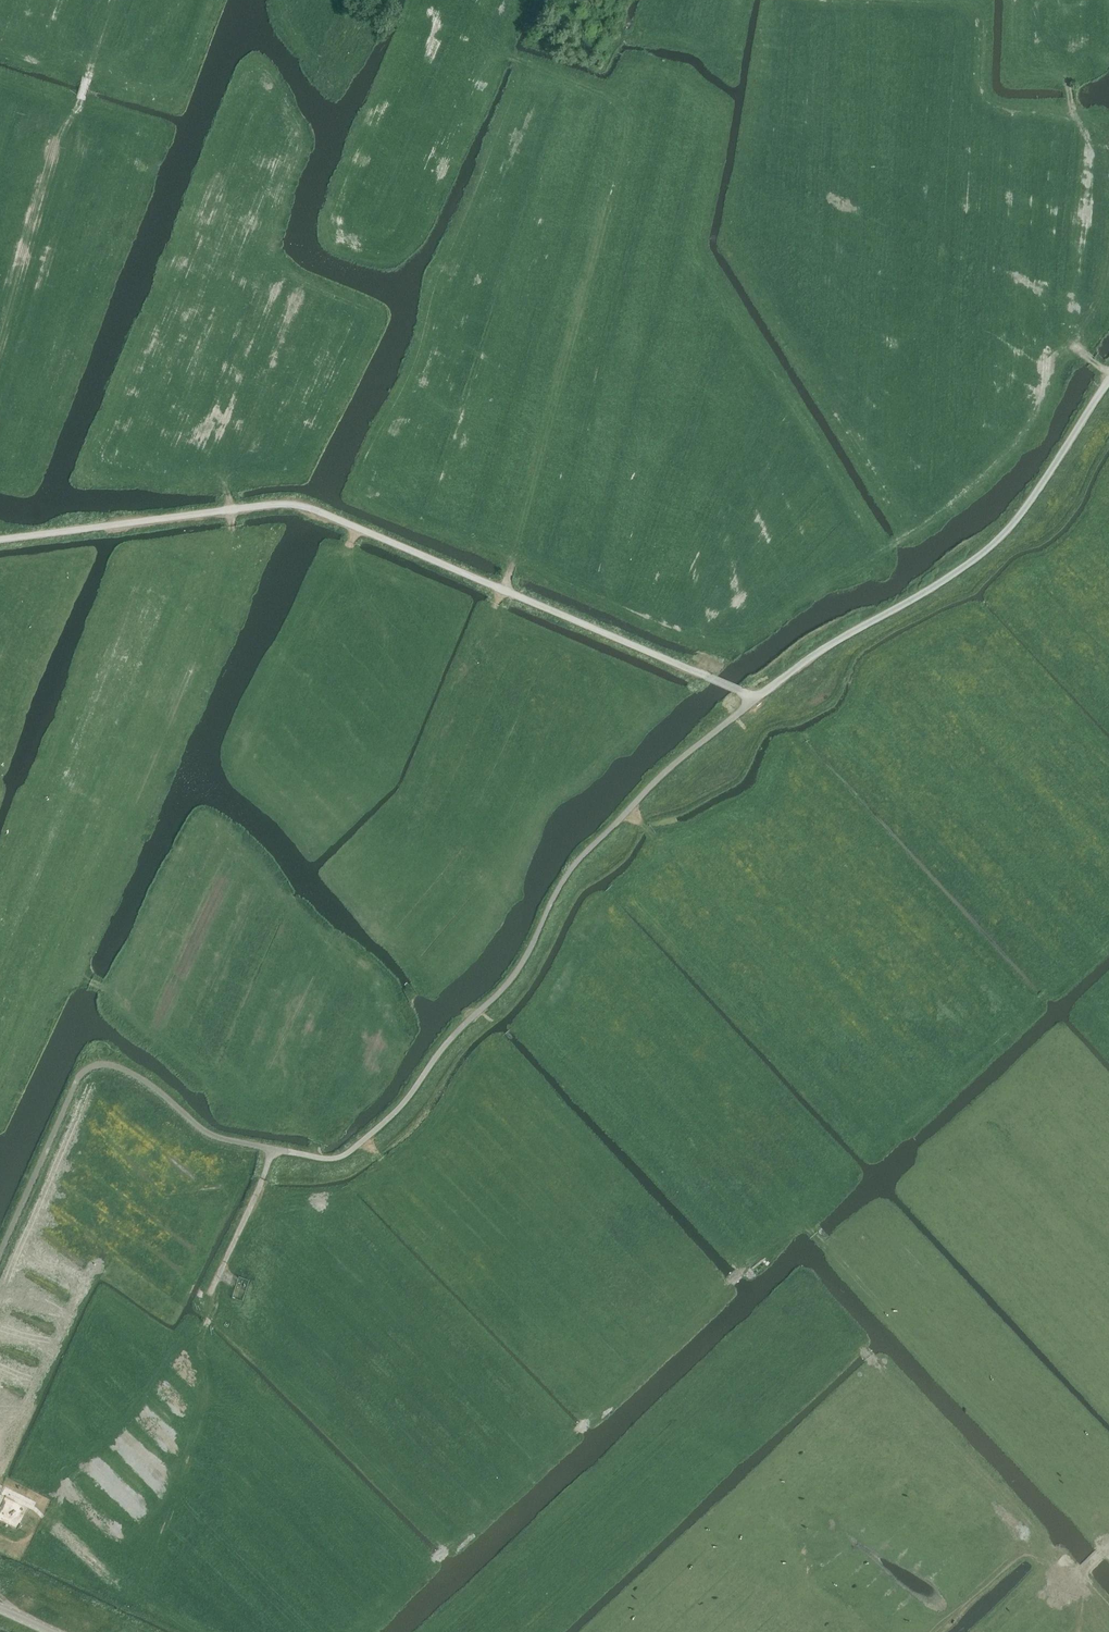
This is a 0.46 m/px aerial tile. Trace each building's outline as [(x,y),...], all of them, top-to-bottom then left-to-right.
[(411,983),(404,988),(412,999),(419,994),(411,983)]
